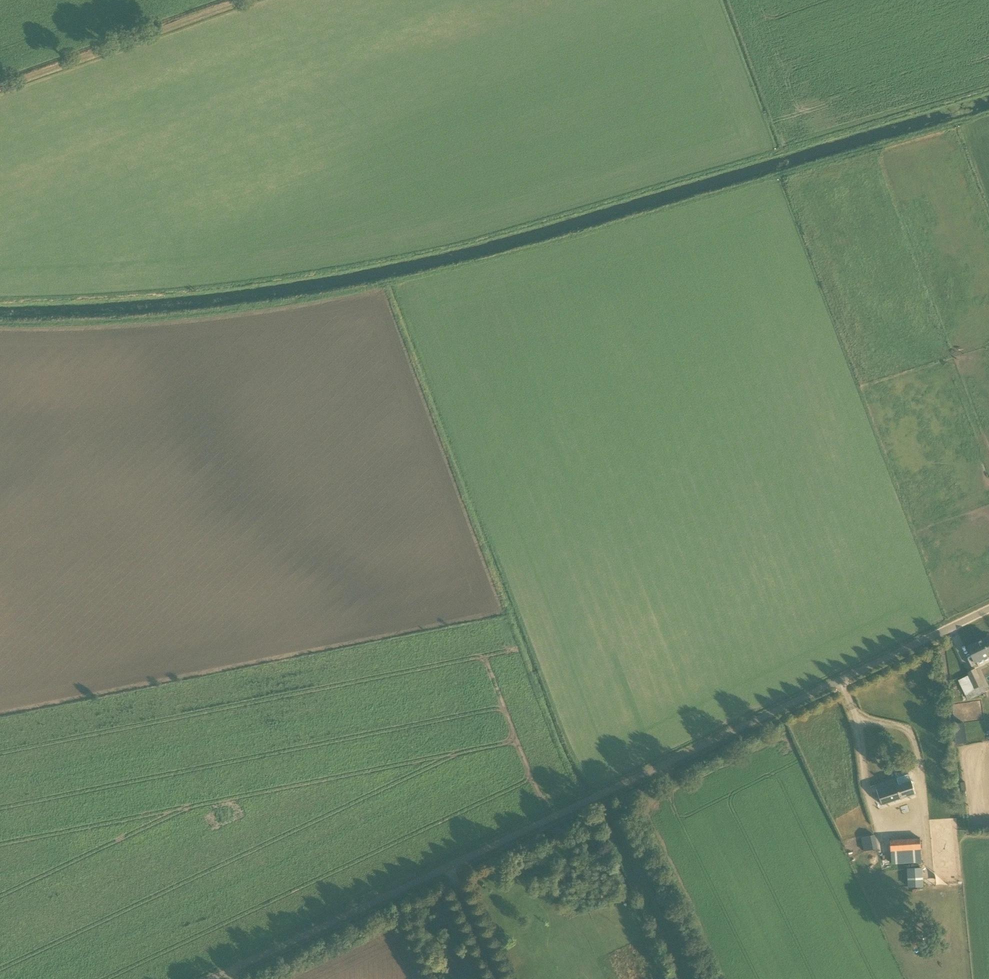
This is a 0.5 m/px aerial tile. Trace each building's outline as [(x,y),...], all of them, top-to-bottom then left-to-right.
[(968,647),(975,661),(976,661),(988,656),(988,636),(968,647)] [(969,700),(986,692),(975,669),(968,673),(969,675),(959,679),(969,700)] [(983,701),(953,706),(956,725),(985,721),(983,701)] [(916,793),(910,775),(908,774),(897,777),(875,785),(882,805),(916,793)] [(861,837),(864,851),(879,848),(875,834),(861,837)] [(920,838),(890,840),(892,861),(922,859),(920,838)] [(909,887),(924,885),(922,868),(907,870),(909,887)] [(911,935),(912,947),(924,946),(923,934),(911,935)]
